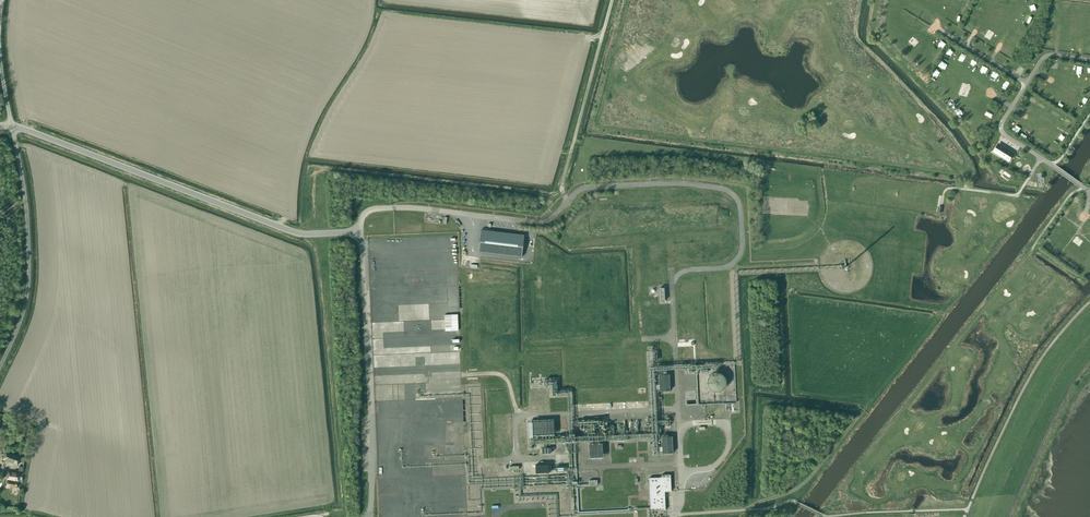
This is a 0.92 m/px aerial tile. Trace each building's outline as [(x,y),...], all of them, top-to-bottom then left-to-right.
[(994,151),(1009,161),(1010,158),(1009,157),(1012,152),(1005,148),(1000,144),(997,149),(995,149),(994,151)] [(481,230),(478,251),(522,256),(524,235),(481,230)] [(428,251),(456,250),(455,237),(428,238),(428,251)] [(458,301),(457,275),(444,275),(445,302),(458,301)] [(451,327),(453,366),(460,366),(458,326),(451,327)] [(729,385),(722,370),(707,376),(713,391),(729,385)] [(659,391),(666,390),(666,392),(669,392),(669,390),(670,390),(669,374),(659,374),(659,391)] [(553,394),(568,393),(568,388),(558,389),(557,377),(545,377),(546,385),(552,385),(553,394)] [(592,416),(577,420),(579,427),(586,428),(587,425),(591,424),(592,427),(594,427),(594,429),(598,430),(599,426),(603,425),(604,421),(604,419),(592,416)] [(533,420),(534,434),(554,433),(554,419),(533,420)] [(673,452),(672,436),(661,436),(661,441),(662,441),(662,453),(673,452)] [(589,444),(589,458),(603,458),(602,443),(589,444)] [(2,459),(17,465),(19,460),(21,456),(5,451),(2,459)] [(537,472),(550,472),(550,464),(536,464),(537,472)] [(8,470),(5,488),(10,488),(11,487),(17,488),(18,481),(21,482),(22,480),(22,479),(22,477),(19,476),(20,472),(8,470)] [(649,478),(650,511),(665,510),(664,491),(671,491),(670,475),(661,475),(661,477),(649,478)]
